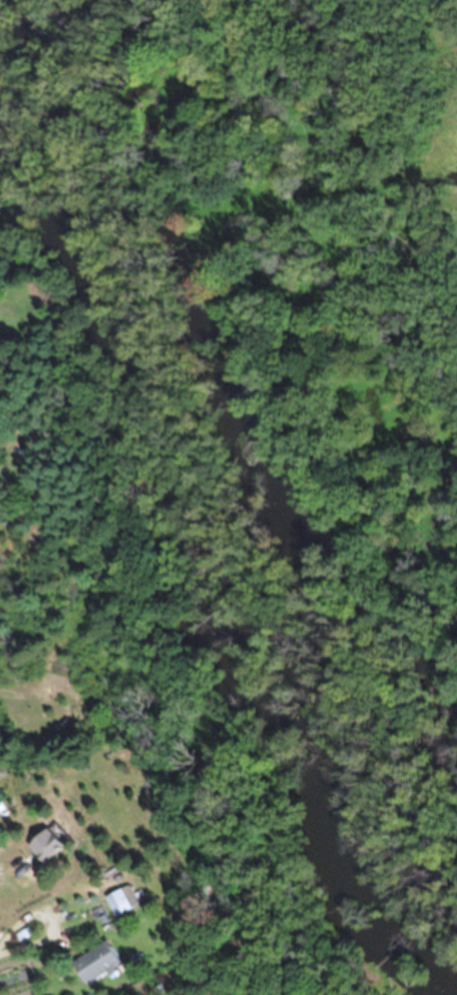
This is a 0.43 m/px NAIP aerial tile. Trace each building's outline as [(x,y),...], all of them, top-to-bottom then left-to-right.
[(137,913),(133,904),(126,907),(121,895),(105,902),(114,923),(137,913)] [(84,993),(118,972),(103,949),(70,970),(84,993)]
